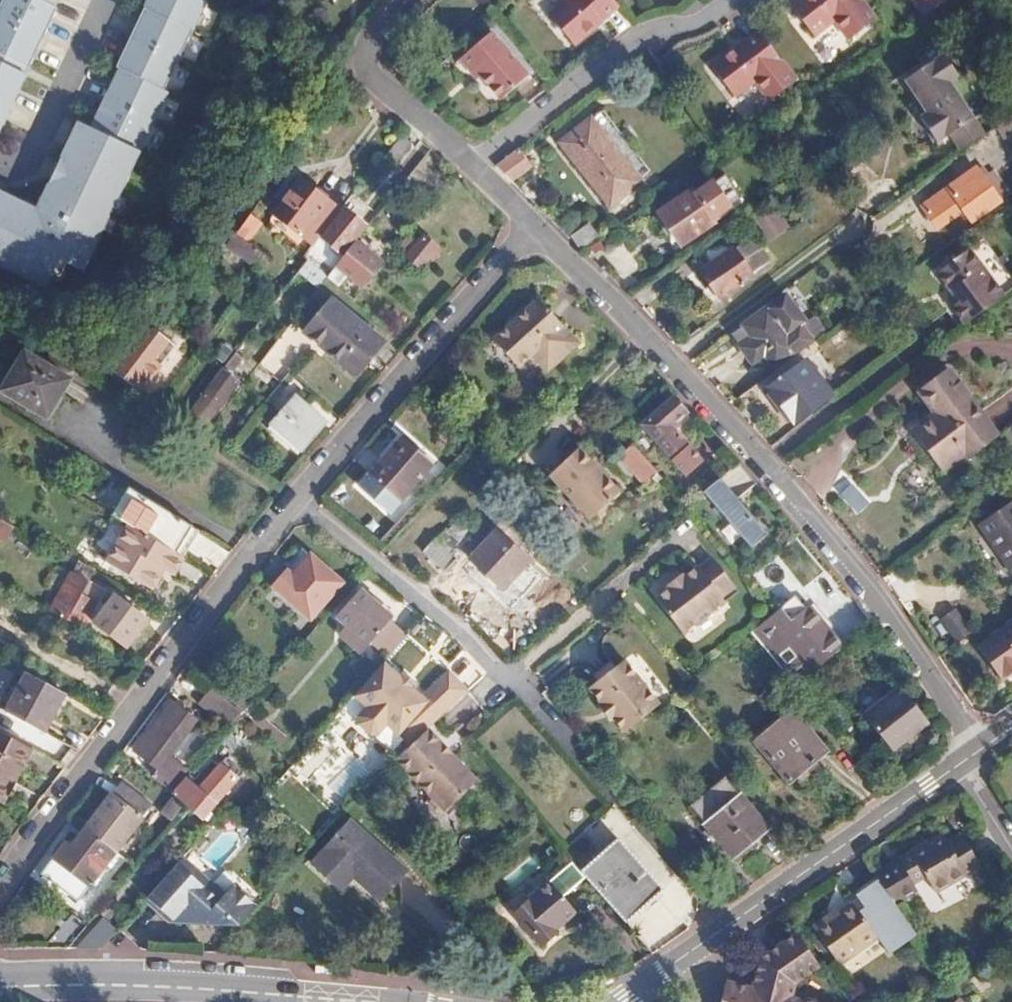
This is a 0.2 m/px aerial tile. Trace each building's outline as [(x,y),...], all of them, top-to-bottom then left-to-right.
[(38,294),(51,268),(74,279),(124,171),(116,168),(126,148),(133,151),(160,92),(164,94),(203,4),(195,0),(146,0),(113,69),(116,70),(88,130),(75,123),(32,213),(0,197),(0,275),(38,294)] [(54,9),(48,6),(51,0),(1,0),(0,1),(0,122),(54,9)] [(545,16),(569,44),(591,26),(588,22),(613,1),(612,0),(564,0),(545,16)] [(787,1),(811,32),(832,16),(847,36),(874,16),(862,0),(789,0),(787,1)] [(615,3),(613,1),(588,22),(591,26),(615,3)] [(759,32),(756,28),(732,47),(735,51),(759,32)] [(735,51),(732,47),(709,65),(731,96),(753,79),(767,99),(795,78),(759,32),(735,51)] [(488,33),(461,56),(476,75),(496,99),(524,77),(488,33)] [(951,133),(972,119),(947,83),(956,77),(941,55),(903,81),(925,114),(919,119),(936,143),(951,133)] [(461,56),(456,59),(472,78),(476,75),(461,56)] [(591,118),(560,142),(610,205),(640,182),(591,118)] [(963,150),(984,136),(972,119),(951,133),(963,150)] [(116,168),(124,171),(133,151),(126,148),(116,168)] [(517,149),(499,163),(511,181),(531,167),(517,149)] [(955,182),(959,188),(951,195),(970,222),(998,202),(983,181),(974,169),(955,182)] [(994,173),(983,181),(998,202),(1009,193),(994,173)] [(312,192),(299,181),(272,215),(313,246),(338,213),(325,202),(327,197),(319,190),(312,192)] [(691,190),(656,214),(658,217),(653,220),(663,234),(668,230),(679,247),(713,223),(710,219),(730,206),(713,181),(694,194),(691,190)] [(365,226),(345,210),(318,244),(323,247),(326,243),(340,256),(365,226)] [(775,210),(757,223),(768,239),(787,226),(775,210)] [(262,223),(250,214),(234,235),(246,244),(262,223)] [(599,235),(590,222),(570,236),(578,249),(599,235)] [(720,233),(697,249),(710,267),(701,274),(720,301),(752,277),(733,251),(720,233)] [(418,242),(409,236),(397,249),(420,268),(437,247),(424,236),(418,242)] [(748,239),(733,251),(752,277),(768,265),(748,239)] [(335,266),(326,278),(319,287),(332,298),(343,308),(345,309),(353,300),(347,295),(354,287),(356,288),(378,262),(355,242),(335,266)] [(305,261),(308,263),(315,268),(324,276),(326,278),(335,266),(325,258),(321,263),(308,252),(303,259),(305,261)] [(946,294),(949,292),(957,303),(947,309),(961,326),(999,298),(966,252),(933,276),(946,294)] [(308,263),(305,261),(296,272),(298,274),(308,263)] [(308,263),(298,274),(315,287),(324,276),(315,268),(308,263)] [(786,296),(745,327),(753,339),(744,346),(756,360),(765,354),(773,366),(810,340),(801,327),(806,323),(786,296)] [(354,376),(383,342),(345,309),(343,308),(332,298),(303,331),(354,376)] [(543,307),(538,302),(531,307),(537,313),(543,307)] [(537,313),(531,307),(492,346),(519,373),(532,360),(546,374),(578,343),(543,307),(537,313)] [(736,333),(744,346),(753,339),(745,327),(736,333)] [(174,346),(154,329),(103,362),(136,389),(174,346)] [(291,333),(262,365),(281,383),(310,351),(291,333)] [(242,355),(236,351),(222,367),(229,372),(242,355)] [(23,352),(0,390),(0,392),(44,419),(70,379),(23,352)] [(805,361),(767,388),(792,424),(831,396),(805,361)] [(222,367),(219,370),(190,409),(205,422),(237,380),(229,372),(222,367)] [(923,385),(941,409),(911,432),(940,469),(976,444),(981,450),(997,438),(945,369),(923,385)] [(326,420),(295,394),(270,421),(300,448),(326,420)] [(672,398),(643,424),(675,459),(689,445),(674,427),(687,414),(672,398)] [(822,458),(835,469),(859,440),(846,429),(822,458)] [(432,466),(404,438),(371,473),(360,485),(387,509),(397,498),(400,501),(432,466)] [(634,448),(622,459),(647,488),(660,476),(634,448)] [(579,449),(549,475),(590,521),(620,494),(579,449)] [(778,530),(726,474),(706,491),(758,548),(778,530)] [(127,488),(109,514),(126,524),(181,557),(198,531),(127,488)] [(973,523),(1011,578),(1011,505),(1007,499),(973,523)] [(20,546),(26,534),(0,520),(0,535),(20,546)] [(126,524),(103,561),(149,588),(162,568),(171,574),(181,557),(126,524)] [(495,529),(468,558),(500,589),(526,561),(495,529)] [(433,537),(421,550),(442,571),(456,558),(433,537)] [(291,574),(285,569),(272,584),(310,617),(340,582),(309,554),(291,574)] [(84,565),(69,557),(64,568),(79,577),(84,565)] [(679,575),(665,586),(667,588),(655,597),(681,633),(723,601),(721,598),(734,587),(712,557),(698,567),(697,565),(681,577),(679,575)] [(79,577),(64,568),(43,607),(76,625),(85,607),(92,611),(87,617),(121,643),(142,615),(108,589),(98,601),(74,587),(79,577)] [(357,591),(334,616),(366,644),(389,618),(357,591)] [(811,673),(843,647),(811,606),(807,609),(797,596),(775,613),(751,632),(795,686),(811,673)] [(952,611),(939,619),(955,642),(968,633),(952,611)] [(973,648),(997,681),(1011,670),(1011,620),(973,648)] [(626,657),(592,684),(627,729),(661,702),(626,657)] [(332,716),(341,725),(391,667),(383,659),(332,716)] [(402,666),(396,672),(410,685),(416,679),(402,666)] [(396,672),(391,667),(341,725),(343,726),(335,734),(334,743),(344,753),(356,754),(363,746),(370,753),(451,674),(446,668),(419,694),(410,685),(396,672)] [(61,692),(24,672),(2,711),(40,731),(61,692)] [(467,690),(451,674),(370,753),(386,769),(395,759),(427,728),(467,690)] [(229,687),(221,696),(241,712),(243,710),(248,703),(229,687)] [(906,692),(868,721),(893,753),(930,725),(906,692)] [(173,716),(163,709),(133,750),(157,768),(151,776),(169,791),(185,771),(167,756),(196,719),(180,707),(173,716)] [(241,712),(236,717),(274,750),(280,743),(276,738),(243,710),(241,712)] [(778,718),(753,738),(786,781),(826,750),(802,723),(790,733),(778,718)] [(297,724),(292,720),(276,738),(280,743),(297,724)] [(427,728),(395,759),(428,794),(426,799),(435,808),(441,807),(444,810),(475,780),(448,750),(445,753),(436,745),(440,742),(427,728)] [(0,734),(0,799),(29,750),(0,734)] [(191,784),(184,778),(171,792),(186,805),(200,818),(234,780),(219,766),(208,776),(202,772),(191,784)] [(724,776),(690,805),(732,858),(767,828),(724,776)] [(148,804),(120,783),(85,829),(114,852),(139,819),(138,817),(148,804)] [(348,823),(311,865),(332,885),(344,872),(376,902),(403,874),(348,823)] [(114,852),(85,829),(71,848),(64,843),(52,860),(87,887),(114,852)] [(954,844),(949,836),(879,876),(899,904),(922,890),(918,883),(932,875),(942,892),(983,868),(966,838),(954,844)] [(618,838),(579,872),(623,923),(662,888),(618,838)] [(184,853),(179,860),(219,896),(225,890),(184,853)] [(179,860),(144,900),(168,920),(173,916),(184,925),(215,926),(225,915),(228,918),(231,916),(240,923),(259,903),(234,881),(225,890),(219,896),(179,860)] [(557,875),(514,913),(545,948),(588,910),(557,875)] [(395,898),(443,942),(458,925),(409,879),(384,906),(386,907),(395,898)] [(831,916),(816,926),(842,964),(881,938),(859,903),(845,912),(834,920),(831,916)] [(845,912),(842,909),(831,916),(834,920),(845,912)] [(85,926),(72,915),(42,948),(67,948),(85,926)] [(117,931),(103,918),(76,948),(102,948),(117,931)] [(797,934),(779,946),(802,980),(820,968),(797,934)] [(727,981),(722,1001),(807,1001),(794,999),(797,984),(802,980),(779,946),(758,960),(751,987),(727,981)]
